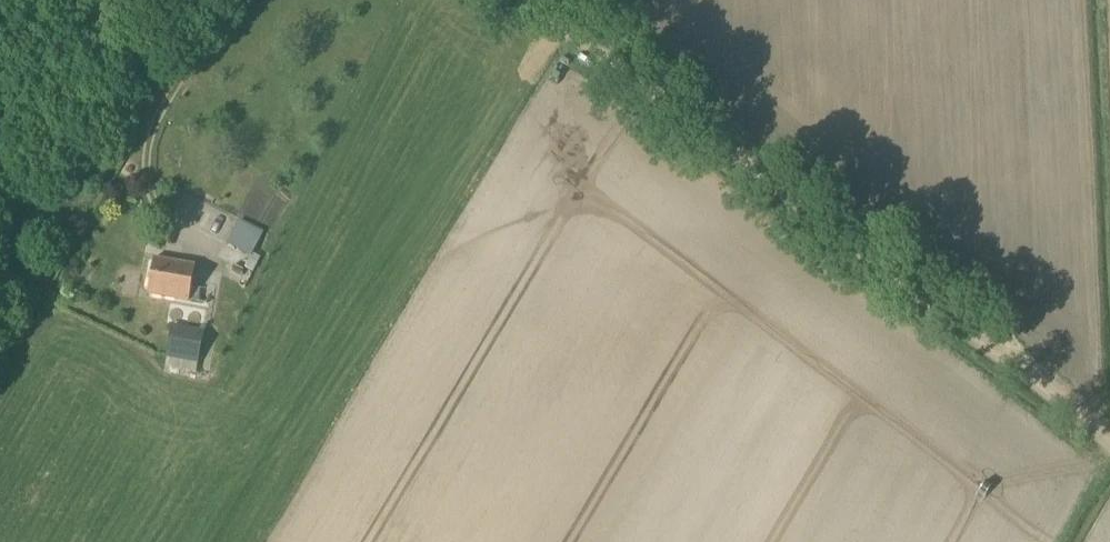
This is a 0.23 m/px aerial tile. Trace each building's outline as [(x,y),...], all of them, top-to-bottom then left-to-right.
[(245,267),(257,273),(267,253),(256,247),(265,231),(240,219),(227,245),(250,256),(245,267)] [(148,294),(189,301),(195,266),(154,259),(148,294)] [(198,363),(204,332),(173,326),(167,358),(198,363)]
